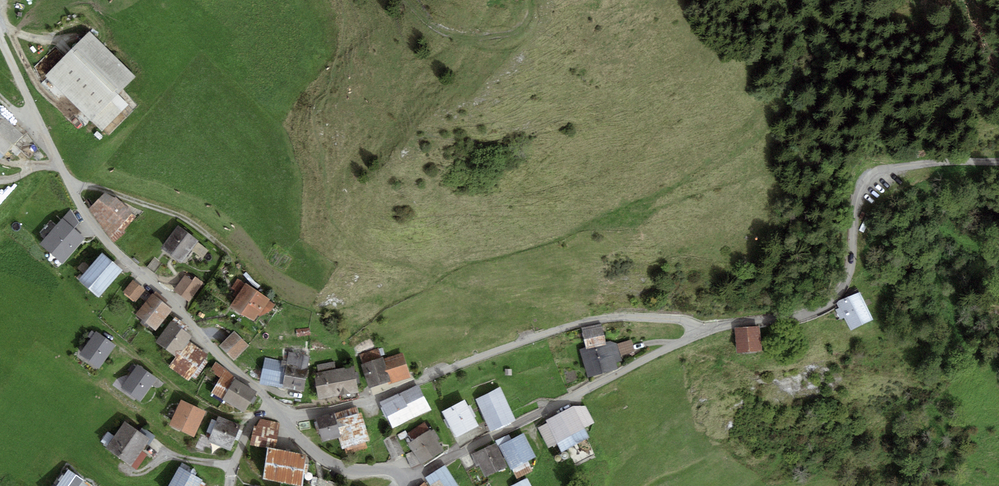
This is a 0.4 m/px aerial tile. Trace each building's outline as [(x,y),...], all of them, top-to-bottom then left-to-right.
[(135,77),(89,32),(46,76),(103,131),(129,104),(119,94),(135,77)] [(23,135),(0,113),(0,159),(23,135)] [(105,192),(89,209),(114,241),(126,232),(124,230),(136,217),(132,213),(133,212),(116,197),(115,198),(105,192)] [(70,209),(62,218),(74,228),(79,222),(70,209)] [(74,228),(62,218),(40,244),(62,264),(85,238),(74,228)] [(182,264),(199,241),(178,225),(160,248),(182,264)] [(122,270),(102,252),(78,279),(99,297),(122,270)] [(155,257),(147,267),(155,273),(163,263),(155,257)] [(204,283),(195,276),(192,280),(185,275),(173,291),(190,302),(204,283)] [(269,300),(270,299),(237,277),(230,288),(235,291),(232,295),(236,297),(230,306),(254,321),(258,315),(260,316),(271,311),(275,304),(269,300)] [(145,290),(133,280),(123,292),(136,302),(145,290)] [(839,300),(836,303),(851,330),(873,319),(860,292),(859,292),(857,288),(848,292),(849,296),(839,300)] [(156,291),(154,294),(171,308),(172,307),(166,302),(168,300),(156,291)] [(154,294),(152,293),(136,314),(156,330),(172,309),(171,308),(154,294)] [(175,356),(188,340),(191,335),(186,331),(176,324),(179,320),(175,316),(156,342),(175,356)] [(514,323),(518,334),(535,328),(531,318),(514,323)] [(179,320),(176,324),(186,331),(189,327),(179,320)] [(602,323),(581,327),(586,347),(586,349),(606,344),(606,342),(602,323)] [(760,324),(734,327),(737,352),(763,349),(760,324)] [(310,328),(296,330),(297,337),(311,335),(310,328)] [(249,345),(234,330),(219,346),(234,360),(249,345)] [(116,345),(96,331),(79,354),(98,368),(116,345)] [(632,339),(617,344),(621,356),(635,351),(632,339)] [(207,354),(188,340),(175,356),(169,366),(188,380),(191,376),(204,358),(207,354)] [(606,344),(586,349),(586,347),(579,349),(588,377),(619,368),(616,362),(622,361),(621,356),(617,344),(617,343),(610,341),(606,342),(606,344)] [(359,354),(362,364),(381,357),(378,348),(359,354)] [(289,352),(287,361),(282,360),(282,361),(281,365),(286,366),(283,387),(304,391),(311,356),(289,352)] [(402,353),(384,359),(391,380),(388,382),(389,385),(410,377),(402,353)] [(362,364),(361,364),(369,388),(388,382),(391,380),(384,359),(383,357),(381,357),(362,364)] [(208,361),(204,358),(191,376),(195,379),(208,361)] [(281,365),(282,361),(265,358),(260,383),(283,387),(286,366),(281,365)] [(226,369),(216,362),(210,370),(220,377),(211,392),(223,399),(235,378),(236,378),(226,369)] [(313,373),(318,399),(340,396),(341,402),(359,398),(358,392),(359,392),(354,365),(336,369),(334,362),(317,365),(318,372),(313,373)] [(157,378),(138,364),(121,387),(140,401),(157,378)] [(257,391),(235,378),(223,399),(222,399),(245,412),(257,391)] [(419,384),(401,393),(413,418),(431,409),(419,384)] [(516,420),(500,387),(475,399),(491,432),(516,420)] [(401,393),(400,392),(379,402),(393,428),(413,418),(401,393)] [(206,411),(181,399),(169,425),(194,437),(206,411)] [(479,426),(465,399),(442,411),(456,438),(479,426)] [(546,420),(548,423),(538,428),(548,446),(558,441),(562,450),(589,436),(584,427),(594,422),(585,406),(573,406),(546,420)] [(334,413),(336,420),(359,414),(357,407),(334,413)] [(341,437),(336,420),(334,413),(334,412),(315,417),(322,442),(339,437),(341,437)] [(359,414),(336,420),(341,437),(339,437),(342,448),(345,447),(347,455),(368,449),(366,442),(371,441),(363,412),(359,414)] [(241,424),(219,415),(217,421),(212,419),(207,432),(211,433),(208,442),(231,451),(241,424)] [(279,422),(261,419),(257,426),(254,425),(250,445),(268,448),(268,447),(276,448),(279,422)] [(151,439),(125,421),(114,436),(108,432),(102,441),(107,445),(105,448),(131,466),(151,439)] [(424,422),(408,433),(411,438),(410,439),(412,441),(408,443),(413,451),(405,454),(412,468),(422,464),(444,450),(431,429),(429,430),(424,422)] [(408,436),(405,430),(398,435),(401,440),(408,436)] [(512,438),(498,445),(511,470),(512,469),(518,479),(533,471),(528,461),(537,456),(524,431),(512,438)] [(496,441),(498,445),(512,438),(509,434),(496,441)] [(508,467),(496,442),(471,454),(477,466),(479,465),(485,477),(508,467)] [(276,448),(268,447),(268,448),(263,479),(302,484),(304,474),(306,474),(308,464),(305,463),(307,453),(276,448)] [(426,478),(432,485),(459,485),(445,465),(426,478)] [(179,467),(168,485),(200,485),(203,480),(179,467)] [(56,485),(79,485),(83,480),(68,469),(56,485)] [(528,477),(510,485),(532,485),(528,477)]
